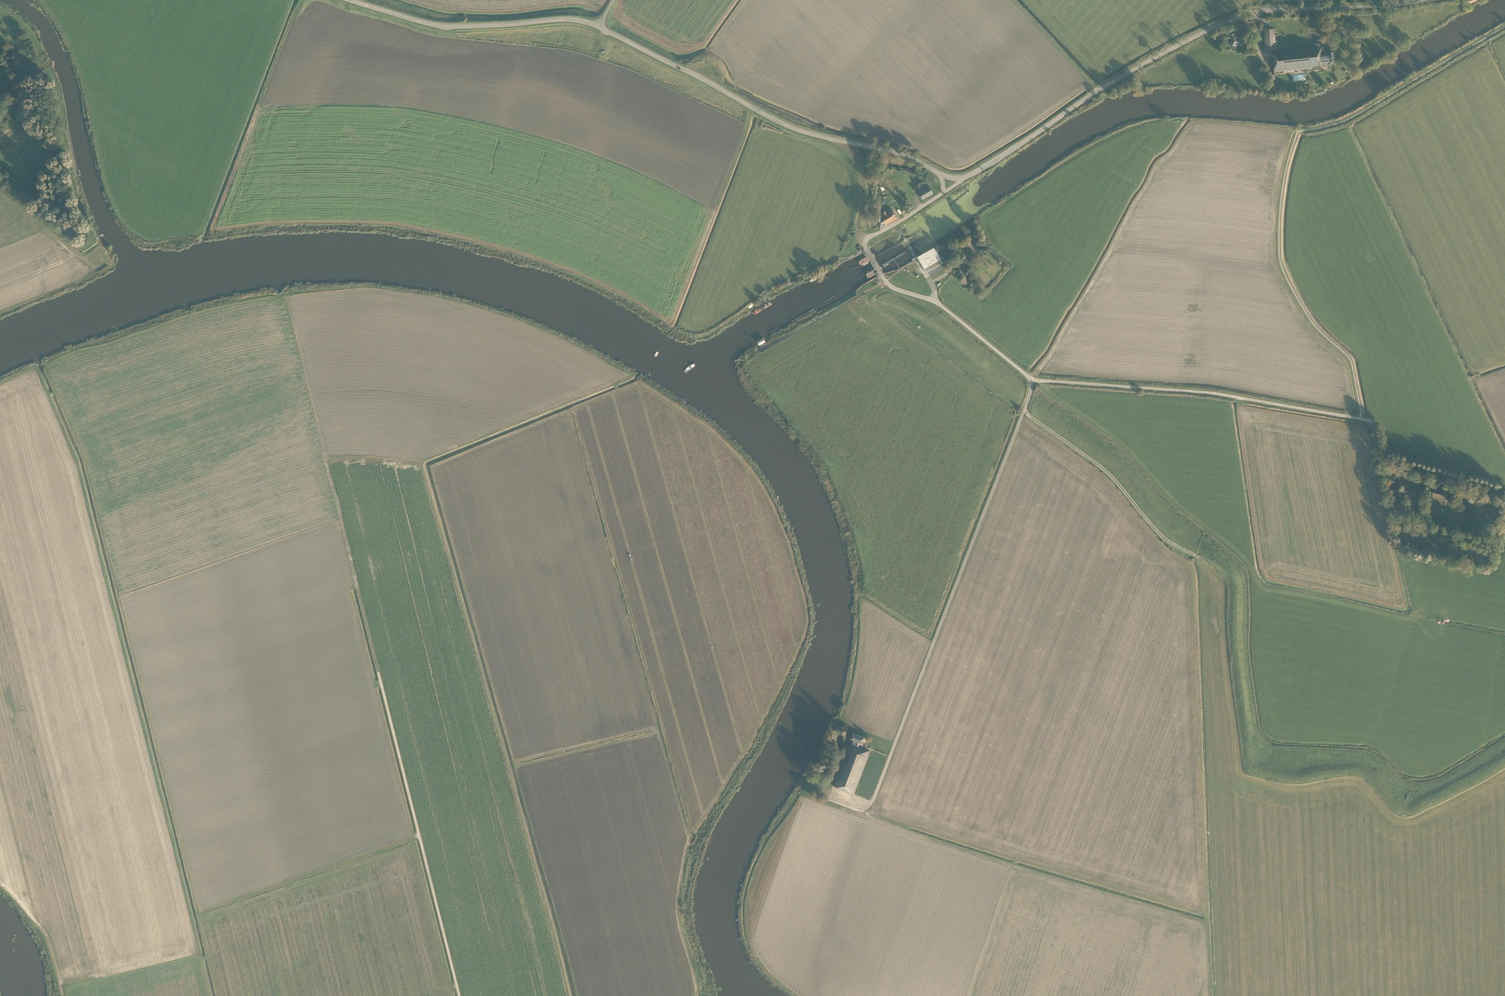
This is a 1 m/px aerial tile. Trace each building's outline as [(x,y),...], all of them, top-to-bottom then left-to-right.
[(1277,40),(1275,40),(1274,29),(1264,29),(1265,49),(1272,49),(1274,72),(1283,71),(1284,73),(1287,73),(1287,71),(1321,67),(1321,64),(1327,64),(1336,63),(1335,50),(1327,50),(1326,48),(1325,48),(1325,47),(1324,46),(1323,46),(1322,46),(1321,47),(1321,48),(1320,44),(1317,44),(1318,46),(1274,51),(1274,49),(1275,49),(1275,45),(1277,45),(1277,40)] [(1243,37),(1242,37),(1238,38),(1237,36),(1236,36),(1235,34),(1230,35),(1231,38),(1230,38),(1232,45),(1239,43),(1240,45),(1244,44),(1242,39),(1244,39),(1243,37)] [(929,187),(927,183),(917,189),(919,193),(923,199),(933,193),(929,187)] [(897,218),(892,209),(887,212),(886,211),(882,213),(883,214),(880,216),(880,215),(874,219),(880,228),(885,225),(897,218)] [(976,249),(970,243),(966,247),(972,253),(976,249)] [(943,263),(934,247),(917,257),(926,272),(943,263)] [(859,262),(860,264),(862,265),(867,262),(874,258),(875,256),(874,254),(872,253),(869,255),(860,261),(859,262)] [(866,275),(867,277),(869,277),(879,272),(881,270),(882,269),(881,266),(879,266),(872,270),(867,273),(866,275)] [(786,291),(788,296),(808,287),(806,282),(786,291)] [(752,312),(755,316),(776,303),(773,298),(752,312)] [(1477,490),(1472,488),(1471,490),(1464,488),(1463,491),(1467,493),(1467,495),(1469,496),(1467,502),(1473,504),(1477,490)] [(1444,492),(1435,489),(1433,495),(1442,498),(1444,492)] [(868,755),(870,751),(858,747),(860,742),(862,743),(864,737),(853,733),(850,739),(854,740),(852,744),(850,743),(834,786),(854,793),(868,755)]
